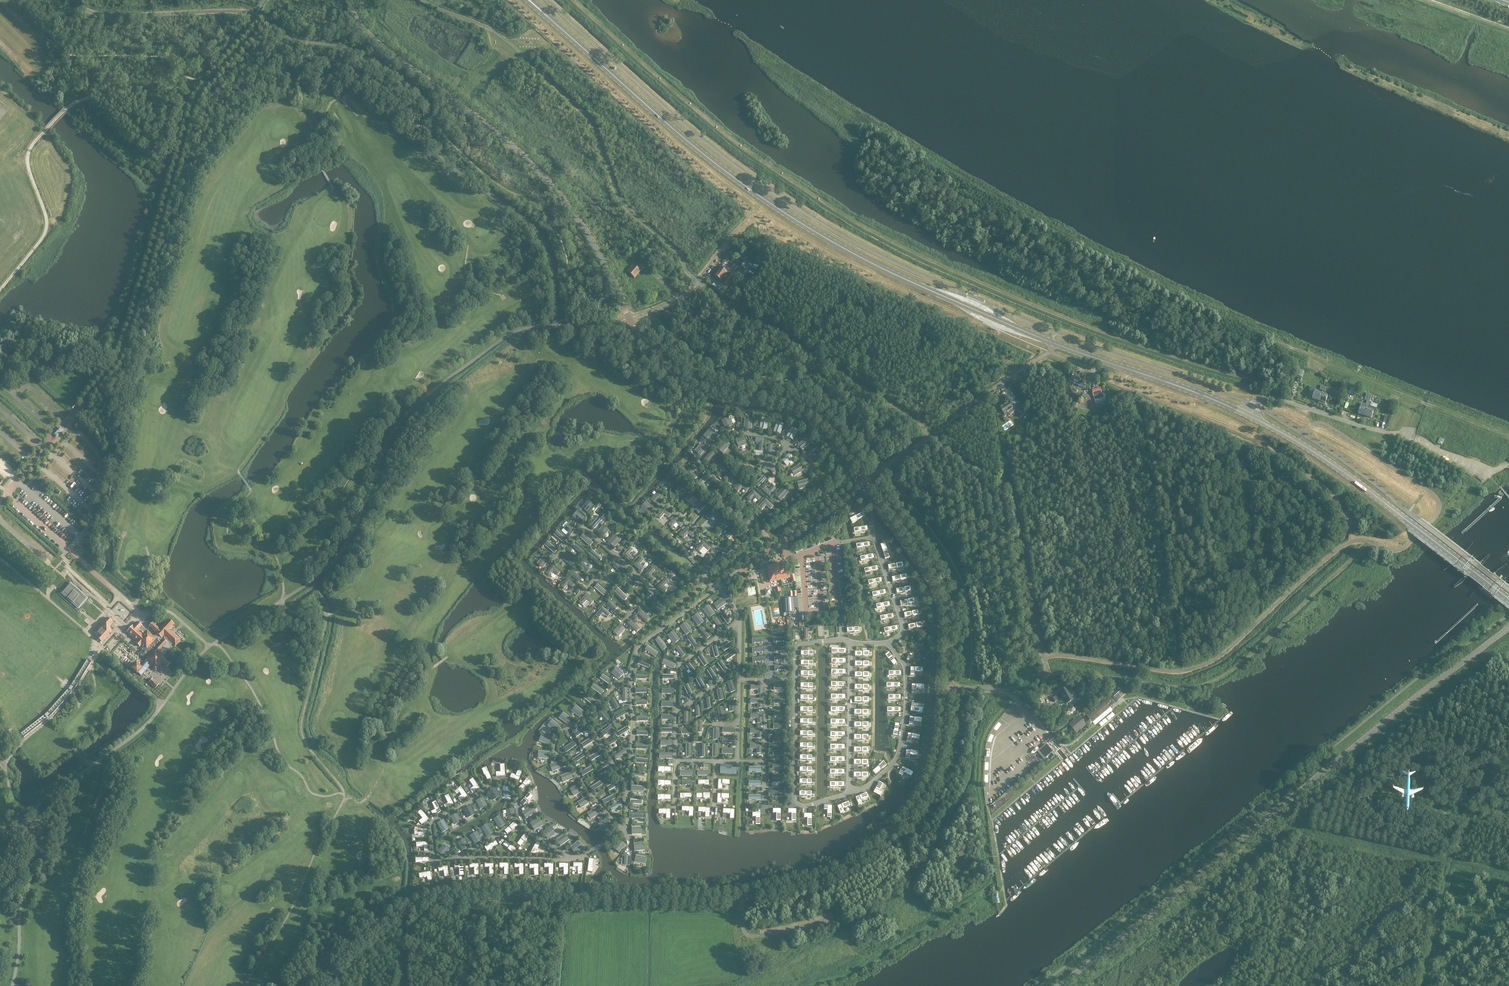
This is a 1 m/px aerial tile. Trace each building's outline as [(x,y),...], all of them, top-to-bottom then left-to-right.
[(634,265),(628,272),(634,278),(639,272),(640,270),(634,265)] [(718,271),(732,282),(733,281),(733,280),(734,279),(735,278),(735,277),(731,275),(732,274),(727,271),(727,272),(721,267),(718,271)] [(747,269),(741,276),(748,281),(753,273),(747,269)] [(729,287),(732,282),(718,271),(715,276),(722,281),(721,281),(729,287)] [(744,279),(739,285),(743,288),(747,282),(744,279)] [(1071,382),(1084,388),(1087,380),(1081,378),(1074,375),(1071,382)] [(1100,388),(1092,390),(1093,395),(1096,404),(1106,401),(1106,400),(1104,393),(1102,394),(1100,388)] [(1315,391),(1312,399),(1319,401),(1321,393),(1315,391)] [(1321,393),(1319,401),(1325,403),(1328,396),(1321,393)] [(1003,404),(999,407),(1004,414),(1008,411),(1010,414),(1015,411),(1013,408),(1008,402),(1003,405),(1003,404)] [(1365,416),(1367,409),(1368,406),(1362,403),(1358,414),(1365,416)] [(1019,408),(1015,410),(1020,417),(1023,414),(1027,412),(1022,405),(1019,408)] [(1374,411),(1367,409),(1365,416),(1371,418),(1374,411)] [(728,416),(721,420),(725,429),(732,425),(728,416)] [(768,420),(761,418),(759,429),(766,430),(768,420)] [(784,424),(777,422),(773,431),(780,434),(784,424)] [(797,431),(792,428),(787,436),(793,439),(797,431)] [(709,429),(703,435),(709,440),(715,433),(709,429)] [(735,440),(738,447),(747,443),(744,436),(735,440)] [(764,439),(755,438),(755,443),(758,443),(759,442),(759,443),(759,450),(763,451),(764,439)] [(802,450),(810,443),(806,438),(798,445),(802,450)] [(728,447),(723,441),(717,448),(722,453),(728,447)] [(701,443),(695,450),(700,455),(706,448),(701,443)] [(767,457),(776,457),(776,452),(773,452),(773,453),(772,452),(773,445),(768,444),(767,457)] [(820,455),(816,450),(807,456),(811,461),(820,455)] [(711,452),(703,460),(706,463),(714,455),(711,452)] [(787,465),(794,458),(789,453),(782,460),(787,465)] [(715,471),(720,466),(724,470),(727,467),(720,460),(712,468),(715,471)] [(685,466),(680,461),(673,468),(679,473),(685,466)] [(794,476),(803,470),(800,464),(791,470),(794,476)] [(696,468),(693,465),(686,472),(694,480),(696,477),(692,472),(696,468)] [(753,472),(747,465),(741,471),(748,477),(753,472)] [(738,478),(730,471),(723,478),(726,481),(731,476),(735,481),(738,478)] [(763,475),(755,483),(758,486),(766,478),(763,475)] [(677,480),(672,476),(666,482),(671,487),(677,480)] [(707,479),(704,476),(697,483),(704,490),(707,488),(703,483),(707,479)] [(808,480),(797,482),(799,489),(809,486),(808,480)] [(689,487),(682,481),(674,490),(678,494),(683,488),(684,488),(683,489),(686,491),(689,487)] [(749,488),(742,481),(735,489),(737,491),(742,487),(746,491),(749,488)] [(776,488),(773,485),(768,490),(764,486),(761,489),(769,496),(776,488)] [(718,489),(715,487),(708,494),(715,501),(718,498),(714,494),(718,489)] [(788,493),(783,488),(776,496),(781,500),(788,493)] [(692,490),(685,498),(689,501),(693,497),(697,500),(700,497),(692,490)] [(761,497),(753,490),(746,498),(749,501),(754,496),(758,500),(761,497)] [(657,492),(651,499),(656,503),(662,497),(657,492)] [(729,500),(726,497),(719,504),(726,512),(729,509),(724,504),(729,500)] [(770,509),(773,506),(766,499),(758,507),(761,510),(766,505),(770,509)] [(593,505),(588,501),(582,507),(587,512),(593,505)] [(653,508),(646,502),(641,507),(648,513),(653,508)] [(703,502),(695,510),(698,513),(706,505),(703,502)] [(664,507),(657,515),(660,518),(664,513),(669,517),(672,514),(664,507)] [(737,507),(729,515),(737,523),(740,519),(736,515),(740,511),(737,507)] [(718,514),(712,509),(704,517),(707,520),(712,514),(713,515),(713,516),(715,518),(718,514)] [(576,511),(572,516),(579,522),(583,517),(576,511)] [(863,512),(850,518),(853,522),(865,516),(863,512)] [(600,515),(591,525),(594,529),(604,519),(600,515)] [(676,517),(669,524),(672,527),(676,523),(680,527),(683,524),(676,517)] [(724,517),(715,526),(718,529),(724,524),(724,525),(727,527),(730,524),(724,517)] [(748,529),(746,527),(745,526),(750,521),(747,518),(739,526),(745,532),(748,529)] [(575,530),(569,524),(564,529),(571,535),(575,530)] [(609,530),(603,526),(597,532),(603,537),(609,530)] [(695,534),(688,528),(681,535),(684,538),(688,533),(693,537),(695,534)] [(728,539),(733,534),(734,534),(734,535),(736,537),(739,533),(733,528),(725,536),(728,539)] [(554,534),(564,543),(567,539),(557,531),(554,534)] [(581,537),(590,546),(594,542),(584,533),(581,537)] [(620,540),(615,535),(608,542),(614,547),(620,540)] [(548,540),(545,544),(555,553),(558,550),(548,540)] [(703,547),(708,551),(711,548),(703,541),(696,549),(699,552),(703,547)] [(1449,541),(1442,548),(1438,551),(1438,552),(1439,553),(1440,553),(1451,543),(1451,542),(1451,541),(1450,541),(1449,541)] [(881,544),(886,558),(890,556),(885,543),(881,544)] [(582,555),(585,552),(578,544),(571,551),(576,557),(580,553),(582,555)] [(629,547),(623,555),(631,561),(633,558),(628,554),(632,550),(629,547)] [(720,565),(725,562),(725,561),(729,558),(725,553),(721,557),(719,554),(715,558),(716,560),(712,563),(716,568),(720,565)] [(564,558),(571,566),(574,563),(567,555),(564,558)] [(543,568),(548,561),(543,557),(537,563),(543,568)] [(644,560),(641,557),(634,565),(641,571),(645,568),(642,566),(640,564),(644,560)] [(1480,562),(1471,571),(1465,576),(1465,577),(1466,578),(1467,578),(1468,578),(1483,564),(1483,563),(1483,562),(1482,562),(1481,562),(1480,562)] [(614,566),(622,573),(625,570),(616,563),(614,566)] [(770,582),(781,580),(790,578),(788,571),(784,572),(782,564),(778,565),(778,564),(766,566),(770,582)] [(553,565),(546,573),(549,576),(553,571),(558,575),(560,572),(553,565)] [(655,570),(653,567),(645,575),(653,581),(656,578),(653,576),(651,574),(655,570)] [(571,574),(580,581),(583,578),(574,571),(571,574)] [(81,620),(93,607),(93,606),(55,572),(54,573),(53,574),(49,579),(43,586),(47,590),(80,620),(81,620)] [(606,576),(614,583),(617,580),(608,573),(606,576)] [(1492,596),(1493,596),(1504,582),(1504,581),(1495,574),(1494,574),(1481,586),(1481,587),(1492,596)] [(626,580),(633,587),(636,584),(629,577),(626,580)] [(561,586),(564,589),(568,584),(572,588),(575,585),(568,578),(561,586)] [(669,581),(666,578),(658,586),(665,592),(668,588),(665,586),(665,587),(664,586),(669,581)] [(595,587),(604,595),(607,592),(597,584),(595,587)] [(749,601),(757,600),(755,586),(751,587),(747,587),(748,593),(749,593),(750,599),(749,599),(749,601)] [(615,591),(624,600),(627,597),(618,588),(615,591)] [(593,601),(586,594),(579,602),(582,605),(586,600),(591,604),(593,601)] [(648,601),(657,611),(660,608),(651,598),(648,601)] [(794,612),(793,598),(783,599),(784,613),(786,613),(794,612)] [(714,605),(718,610),(726,604),(722,599),(714,605)] [(607,604),(614,611),(617,608),(610,600),(607,604)] [(708,606),(703,609),(709,617),(714,614),(708,606)] [(610,614),(603,607),(596,615),(599,618),(603,613),(608,617),(610,614)] [(638,612),(647,621),(650,618),(641,609),(638,612)] [(727,610),(725,612),(731,621),(733,619),(727,610)] [(721,615),(727,624),(731,621),(724,612),(721,615)] [(697,614),(692,617),(698,626),(703,622),(697,614)] [(102,641),(112,631),(109,628),(114,622),(108,617),(93,632),(102,641)] [(714,620),(720,629),(724,626),(717,618),(714,620)] [(628,622),(637,631),(640,628),(631,619),(628,622)] [(138,622),(133,627),(130,631),(129,631),(128,631),(128,632),(128,633),(137,641),(136,643),(140,647),(141,645),(143,647),(144,646),(151,653),(147,657),(148,658),(145,661),(145,662),(140,667),(136,663),(131,669),(137,674),(137,673),(140,676),(150,666),(156,671),(162,664),(166,667),(170,663),(162,656),(171,647),(170,646),(172,644),(175,646),(180,640),(169,630),(173,626),(167,621),(160,629),(155,625),(156,624),(153,622),(149,627),(151,629),(156,633),(155,634),(156,635),(154,637),(147,631),(146,631),(141,627),(142,626),(138,622)] [(685,622),(680,626),(686,635),(692,631),(685,622)] [(625,629),(620,624),(613,631),(618,636),(625,629)] [(701,629),(707,638),(711,636),(704,627),(701,629)] [(673,631),(668,635),(674,644),(679,640),(673,631)] [(659,637),(655,639),(663,650),(667,648),(659,637)] [(688,639),(694,648),(698,645),(691,637),(688,639)] [(731,642),(722,648),(724,651),(733,645),(731,642)] [(648,645),(645,649),(656,657),(658,653),(648,645)] [(676,648),(682,657),(686,654),(679,645),(676,648)] [(734,651),(725,657),(727,660),(736,654),(734,651)] [(897,662),(889,652),(886,655),(894,665),(897,662)] [(698,657),(705,666),(708,664),(702,655),(698,657)] [(48,711),(44,715),(40,718),(32,724),(20,734),(24,738),(48,718),(52,715),(72,692),(75,688),(91,662),(87,659),(72,683),(71,685),(68,689),(66,691),(50,710),(48,711)] [(664,659),(662,663),(674,669),(676,665),(664,659)] [(640,660),(638,664),(649,668),(650,664),(640,660)] [(718,663),(724,672),(728,670),(721,660),(718,663)] [(686,665),(693,675),(697,672),(690,663),(686,665)] [(623,674),(616,667),(611,672),(618,679),(623,674)] [(923,667),(911,667),(911,675),(915,675),(915,672),(923,672),(923,667)] [(707,670),(713,679),(717,677),(711,668),(707,670)] [(602,674),(600,678),(611,685),(613,681),(602,674)] [(695,678),(701,688),(705,686),(699,676),(695,678)] [(152,679),(149,683),(155,689),(159,684),(152,679)] [(85,694),(91,684),(86,681),(84,685),(83,684),(82,686),(81,687),(83,688),(81,691),(85,694)] [(593,683),(591,687),(601,695),(604,691),(593,683)] [(684,686),(689,696),(692,694),(687,684),(684,686)] [(924,684),(912,684),(912,692),(916,692),(916,689),(924,689),(924,684)] [(762,686),(751,685),(751,690),(758,690),(758,691),(757,691),(757,694),(762,694),(762,686)] [(1060,694),(1053,698),(1055,702),(1062,698),(1065,705),(1073,701),(1074,701),(1071,696),(1067,688),(1066,688),(1059,692),(1060,694)] [(1117,702),(1126,694),(1122,689),(1113,697),(1117,702)] [(587,694),(584,698),(595,706),(597,702),(587,694)] [(1087,715),(1086,715),(1092,722),(1115,703),(1109,696),(1108,697),(1106,694),(1101,698),(1103,701),(1087,715)] [(620,707),(614,697),(610,699),(616,709),(620,707)] [(762,699),(751,699),(751,703),(758,703),(758,705),(757,705),(757,708),(762,708),(762,699)] [(911,711),(923,712),(923,707),(916,707),(916,703),(912,703),(911,711)] [(580,718),(584,713),(576,706),(572,711),(580,718)] [(624,710),(614,716),(617,720),(626,714),(624,710)] [(609,720),(602,711),(598,713),(605,722),(609,720)] [(567,724),(571,719),(562,712),(558,718),(567,724)] [(757,723),(762,723),(762,714),(750,714),(750,718),(758,718),(758,720),(757,720),(757,723)] [(922,718),(910,717),(909,725),(914,725),(914,722),(922,723),(922,718)] [(1078,717),(1070,724),(1074,729),(1076,732),(1085,724),(1079,717),(1078,717)] [(556,732),(560,727),(551,720),(547,725),(556,732)] [(611,725),(601,732),(603,736),(614,729),(611,725)] [(628,726),(618,732),(620,736),(630,730),(628,726)] [(585,727),(574,734),(576,737),(587,731),(585,727)] [(757,738),(762,738),(762,729),(750,729),(750,733),(758,733),(758,735),(757,735),(757,738)] [(920,734),(908,733),(907,741),(911,742),(912,738),(920,739),(920,734)] [(539,741),(549,744),(551,738),(541,735),(539,741)] [(616,736),(605,743),(607,747),(618,740),(616,736)] [(592,737),(581,744),(584,748),(594,741),(592,737)] [(574,741),(563,748),(566,752),(576,745),(574,741)] [(1044,759),(1053,751),(1047,743),(1037,751),(1044,759)] [(756,753),(761,753),(761,745),(750,744),(750,748),(757,749),(757,750),(756,753)] [(625,749),(614,756),(617,760),(627,753),(625,749)] [(919,751),(907,750),(905,758),(910,758),(910,755),(918,756),(919,751)] [(600,751),(589,757),(592,761),(603,755),(600,751)] [(583,753),(572,760),(575,764),(585,757),(583,753)] [(884,761),(873,771),(876,774),(887,765),(884,761)] [(552,772),(562,768),(560,762),(550,766),(552,772)] [(502,771),(496,772),(497,776),(507,776),(506,764),(501,765),(502,771)] [(725,764),(725,765),(725,768),(720,767),(720,773),(725,773),(725,774),(731,774),(737,774),(737,768),(732,768),(732,765),(725,764)] [(609,765),(598,771),(600,775),(611,769),(609,765)] [(592,766),(581,772),(583,776),(594,770),(592,766)] [(483,769),(488,780),(492,778),(487,767),(483,769)] [(905,773),(912,776),(914,772),(903,767),(900,773),(903,776),(905,773)] [(485,781),(488,780),(482,769),(480,770),(485,781)] [(518,781),(522,771),(519,769),(517,773),(517,772),(516,774),(516,775),(511,773),(510,777),(518,781)] [(563,782),(572,778),(570,772),(561,776),(563,782)] [(480,787),(474,778),(470,780),(472,783),(472,784),(473,786),(473,785),(474,786),(470,789),(472,792),(480,787)] [(527,779),(519,788),(522,791),(530,782),(527,779)] [(618,780),(607,787),(609,791),(620,784),(618,780)] [(718,780),(718,788),(722,789),(722,784),(723,784),(723,785),(725,785),(725,784),(729,784),(730,780),(718,780)] [(601,781),(590,787),(592,791),(603,785),(601,781)] [(874,792),(881,796),(883,793),(880,791),(884,784),(880,781),(874,792)] [(570,789),(574,796),(582,791),(578,785),(570,789)] [(468,796),(461,787),(458,789),(460,792),(460,793),(461,794),(462,795),(458,798),(460,801),(468,796)] [(495,788),(489,792),(493,800),(500,796),(495,788)] [(529,793),(520,802),(524,805),(532,796),(529,793)] [(855,797),(858,804),(862,803),(861,800),(868,797),(867,793),(855,797)] [(454,804),(449,794),(445,796),(447,800),(446,800),(447,802),(448,801),(448,802),(444,805),(446,809),(454,804)] [(718,794),(717,802),(722,803),(722,798),(722,799),(725,799),(725,798),(729,798),(729,794),(718,794)] [(614,795),(602,800),(604,804),(616,799),(614,795)] [(483,797),(476,801),(480,809),(487,805),(483,797)] [(581,808),(590,803),(586,797),(577,803),(581,808)] [(441,811),(436,801),(433,803),(434,807),(435,809),(435,808),(436,809),(431,812),(433,816),(441,811)] [(621,801),(610,806),(612,810),(623,805),(621,801)] [(838,806),(841,813),(845,812),(843,808),(851,805),(849,801),(838,806)] [(824,805),(824,809),(828,809),(828,817),(832,818),(833,805),(824,805)] [(470,806),(463,809),(468,818),(475,814),(470,806)] [(531,807),(522,813),(526,818),(526,819),(535,812),(531,807)] [(689,816),(693,816),(694,807),(682,807),(682,811),(686,811),(686,812),(688,812),(688,811),(689,811),(689,816)] [(705,817),(710,817),(710,808),(698,807),(698,812),(702,812),(705,813),(705,812),(705,817)] [(590,819),(599,814),(596,808),(587,814),(590,819)] [(507,819),(515,818),(514,809),(506,810),(507,819)] [(666,818),(670,818),(670,809),(659,809),(659,814),(663,814),(665,814),(666,814),(666,818)] [(730,818),(734,818),(734,809),(723,809),(723,813),(727,813),(727,814),(729,814),(730,814),(730,818)] [(773,809),(773,813),(777,812),(777,821),(781,821),(782,809),(773,809)] [(788,809),(788,813),(792,813),(792,821),(796,821),(796,809),(788,809)] [(429,819),(421,810),(418,813),(421,816),(420,816),(422,818),(422,817),(423,818),(419,821),(422,825),(429,819)] [(457,813),(450,816),(455,825),(462,821),(457,813)] [(753,813),(752,817),(756,817),(756,825),(760,825),(761,813),(753,813)] [(804,813),(804,817),(808,817),(808,825),(812,826),(812,813),(804,813)] [(499,815),(493,819),(499,829),(501,827),(504,826),(505,825),(499,815)] [(443,819),(437,823),(442,833),(449,829),(443,819)] [(531,824),(535,830),(542,825),(538,819),(531,824)] [(598,825),(603,831),(610,825),(606,820),(598,825)] [(518,826),(514,822),(505,831),(508,834),(512,830),(513,831),(518,826)] [(487,824),(481,827),(487,837),(493,833),(487,824)] [(548,839),(555,834),(551,828),(544,833),(548,839)] [(470,835),(475,844),(482,840),(477,832),(470,835)] [(529,836),(525,833),(517,844),(521,846),(525,841),(525,842),(529,836)] [(557,840),(560,846),(569,839),(565,834),(557,840)] [(458,842),(462,851),(469,847),(465,839),(458,842)] [(496,840),(484,847),(487,851),(493,848),(492,847),(498,844),(496,840)] [(428,841),(417,843),(417,847),(421,846),(421,847),(423,847),(423,846),(424,846),(424,851),(429,850),(428,841)] [(513,854),(516,849),(506,841),(503,845),(508,849),(507,849),(513,854)] [(537,841),(531,853),(536,855),(539,849),(538,849),(541,843),(537,841)] [(625,845),(619,841),(614,848),(619,852),(625,845)] [(578,842),(571,847),(575,853),(582,848),(578,842)] [(643,842),(634,844),(635,851),(644,850),(643,842)] [(444,857),(450,850),(444,845),(438,852),(444,857)] [(479,863),(470,864),(470,868),(474,868),(474,869),(474,871),(474,875),(479,875),(479,867),(479,863)] [(494,863),(485,863),(485,867),(489,867),(489,868),(489,870),(490,870),(490,874),(494,874),(494,867),(494,863)] [(509,863),(500,863),(500,867),(504,867),(504,869),(504,871),(504,875),(509,875),(509,867),(509,863)] [(524,863),(515,864),(515,868),(519,868),(519,869),(519,871),(519,875),(524,875),(524,867),(524,863)] [(553,863),(545,863),(544,866),(544,867),(549,868),(549,869),(549,871),(549,875),(553,875),(553,867),(553,863)] [(568,864),(559,863),(559,865),(559,868),(564,868),(564,869),(564,871),(564,875),(568,875),(568,867),(568,864)] [(583,863),(574,863),(573,863),(573,867),(574,867),(578,868),(578,869),(578,870),(578,874),(582,874),(583,863)] [(464,864),(455,864),(455,869),(459,868),(460,870),(459,870),(459,872),(460,872),(460,876),(464,875),(464,868),(464,864)] [(539,864),(530,864),(530,868),(534,868),(534,869),(534,872),(534,876),(539,876),(538,868),(539,868),(539,864)] [(444,871),(445,877),(449,876),(448,865),(438,867),(439,871),(444,871)] [(430,872),(419,874),(420,878),(424,877),(424,878),(426,877),(427,876),(428,881),(432,880),(430,872)]
